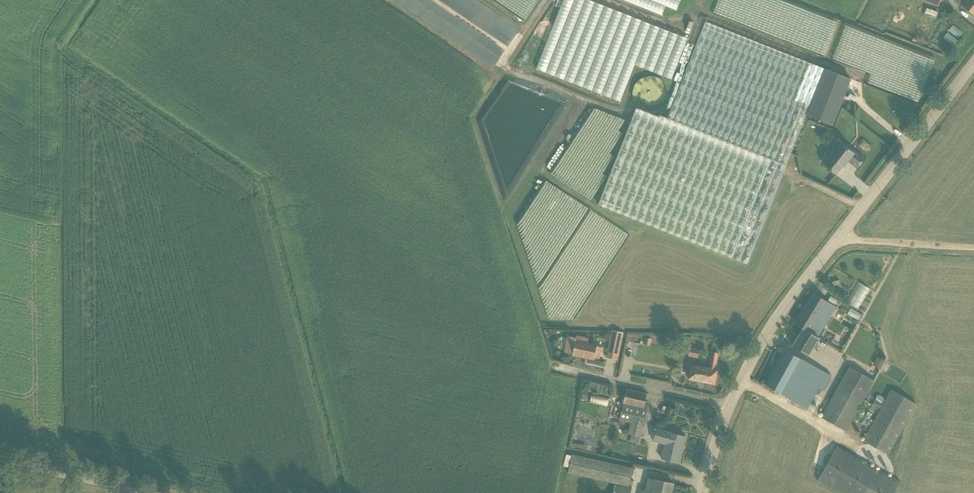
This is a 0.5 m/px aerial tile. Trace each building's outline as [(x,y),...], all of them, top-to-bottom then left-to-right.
[(573,0),(564,0),(538,73),(621,104),(635,63),(672,77),(686,37),(573,0)] [(661,16),(665,6),(678,11),(683,0),(619,0),(661,16)] [(764,27),(770,24),(770,35),(774,30),(796,39),(787,20),(792,17),(789,17),(784,7),(770,2),(769,14),(759,11),(763,9),(763,4),(759,0),(756,9),(752,0),(751,0),(749,1),(748,0),(730,0),(730,4),(725,10),(738,21),(747,22),(747,18),(752,18),(752,27),(760,30),(760,15),(769,15),(769,22),(765,21),(764,27)] [(973,14),(973,0),(962,0),(956,8),(970,19),(973,14)] [(922,2),(919,14),(931,16),(933,4),(922,2)] [(895,20),(893,27),(905,32),(908,25),(895,20)] [(705,23),(663,124),(640,115),(603,205),(744,263),(805,118),(824,72),(705,23)] [(913,101),(927,57),(892,46),(889,56),(884,54),(881,65),(874,63),(872,69),(867,68),(862,82),(883,89),(882,91),(913,101)] [(851,84),(824,72),(805,118),(834,129),(851,84)] [(668,100),(669,93),(668,87),(665,81),(653,76),(646,77),(641,81),(637,86),(635,93),(640,105),(645,108),(651,110),(658,109),(664,106),(668,100)] [(859,167),(866,158),(842,140),(824,164),(838,175),(849,160),(859,167)] [(810,330),(828,302),(813,292),(795,321),(805,327),(810,330)] [(836,323),(846,326),(849,320),(838,316),(836,323)] [(822,338),(810,330),(805,327),(794,345),(810,356),(822,338)] [(623,337),(612,335),(606,358),(618,360),(623,337)] [(835,335),(828,346),(842,355),(849,344),(835,335)] [(573,354),(573,356),(594,361),(595,358),(600,359),(602,348),(597,347),(598,344),(589,342),(590,338),(577,336),(577,338),(568,336),(565,352),(573,354)] [(701,348),(691,346),(689,356),(699,358),(701,348)] [(692,364),(689,380),(716,386),(720,370),(716,370),(720,352),(712,350),(708,368),(692,364)] [(872,354),(867,363),(874,367),(880,359),(872,354)] [(783,357),(765,389),(803,410),(814,389),(821,393),(826,384),(828,381),(783,357)] [(876,379),(848,363),(819,415),(846,430),(876,379)] [(896,386),(903,388),(906,379),(899,377),(896,386)] [(583,403),(602,404),(603,388),(584,387),(583,403)] [(643,404),(645,394),(627,390),(620,419),(633,422),(630,434),(632,434),(631,440),(639,442),(647,405),(643,404)] [(862,449),(882,460),(911,406),(891,395),(862,449)] [(650,456),(681,464),(688,436),(658,428),(650,456)] [(841,492),(891,492),(898,480),(838,447),(819,481),(841,492)] [(573,457),(570,474),(614,482),(612,492),(626,492),(631,467),(573,457)] [(676,483),(645,477),(642,492),(674,492),(676,483)]
